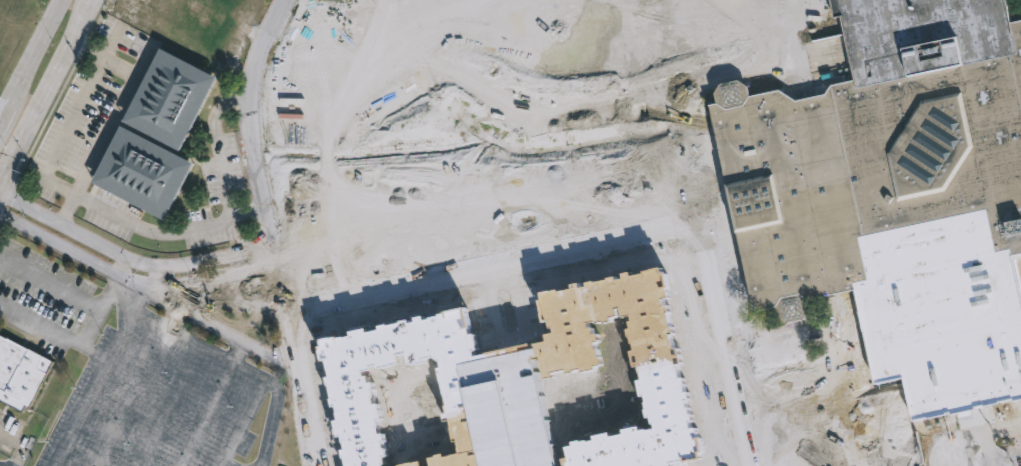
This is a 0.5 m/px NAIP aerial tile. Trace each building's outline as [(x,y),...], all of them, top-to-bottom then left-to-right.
[(1012,24),(1020,22),(1020,252),(1012,254),(1020,293),(1020,401),(910,422),(903,385),(875,390),(856,285),(805,295),(808,312),(804,318),(787,322),(777,316),(775,305),(760,309),(751,302),(712,104),(779,91),(796,102),(826,94),(831,86),(855,81),(840,13),(833,15),(830,0),(1007,0),(1012,24)] [(179,148),(176,153),(119,124),(156,51),(213,80),(179,148)] [(176,192),(161,222),(87,184),(116,128),(190,166),(176,192)] [(20,410),(0,400),(0,335),(25,347),(26,346),(51,360),(26,407),(23,405),(20,410)]
